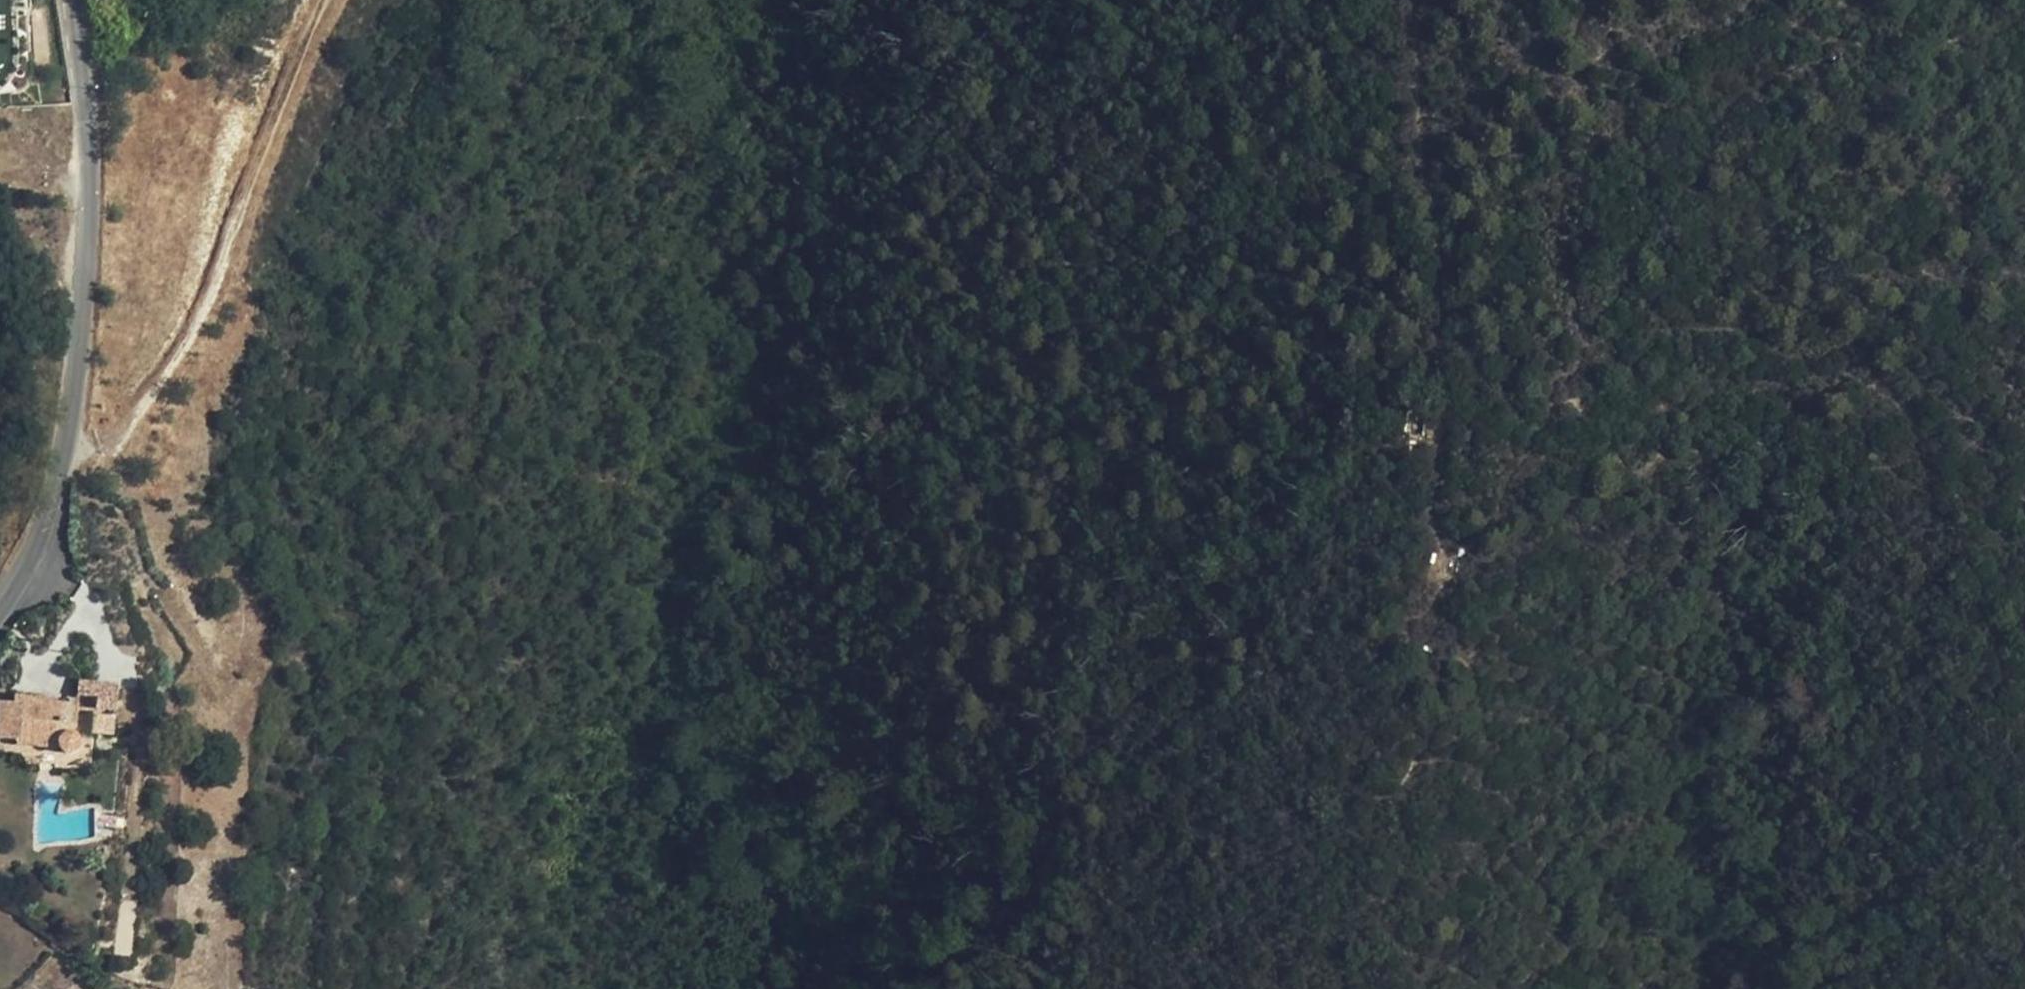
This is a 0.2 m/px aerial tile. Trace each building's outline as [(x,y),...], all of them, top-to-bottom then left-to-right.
[(77,684),(76,697),(96,699),(95,714),(115,716),(118,688),(77,684)] [(0,703),(0,738),(19,740),(18,745),(60,749),(61,751),(64,754),(70,755),(75,752),(79,748),(79,742),(75,737),(78,707),(57,705),(57,702),(14,698),(13,704),(0,703)] [(95,714),(93,734),(113,735),(115,716),(95,714)]
